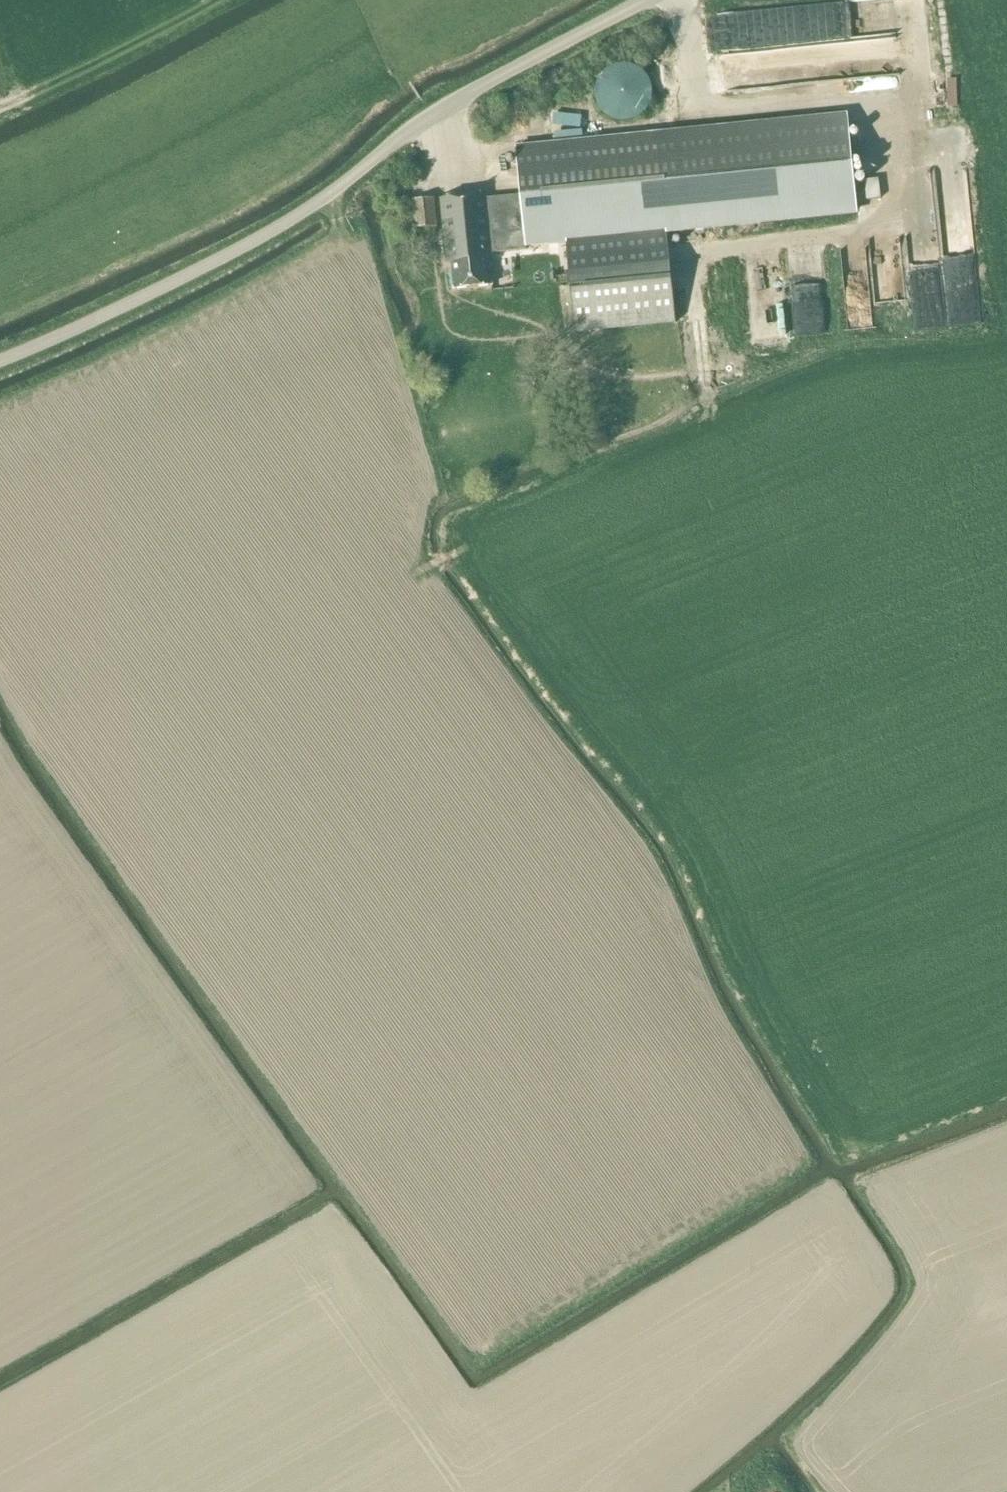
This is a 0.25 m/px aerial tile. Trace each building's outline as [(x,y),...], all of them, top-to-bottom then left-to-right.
[(801,7),(715,13),(718,51),(804,46),(801,7)] [(595,88),(594,97),(596,106),(601,113),(608,119),(616,122),(625,123),(634,120),(642,115),(647,109),(651,100),(651,91),(649,83),(644,75),(637,69),(629,66),(620,65),(611,68),(604,73),(598,80),(595,88)] [(439,199),(446,264),(451,264),(454,290),(492,286),(490,266),(493,266),(492,254),(526,250),(525,244),(857,211),(848,118),(516,151),(520,196),(486,199),(485,195),(439,199)] [(412,201),(415,229),(436,228),(433,199),(412,201)] [(907,251),(911,328),(975,324),(970,225),(936,227),(937,250),(907,251)] [(575,334),(674,324),(668,265),(665,234),(566,244),(575,334)]
